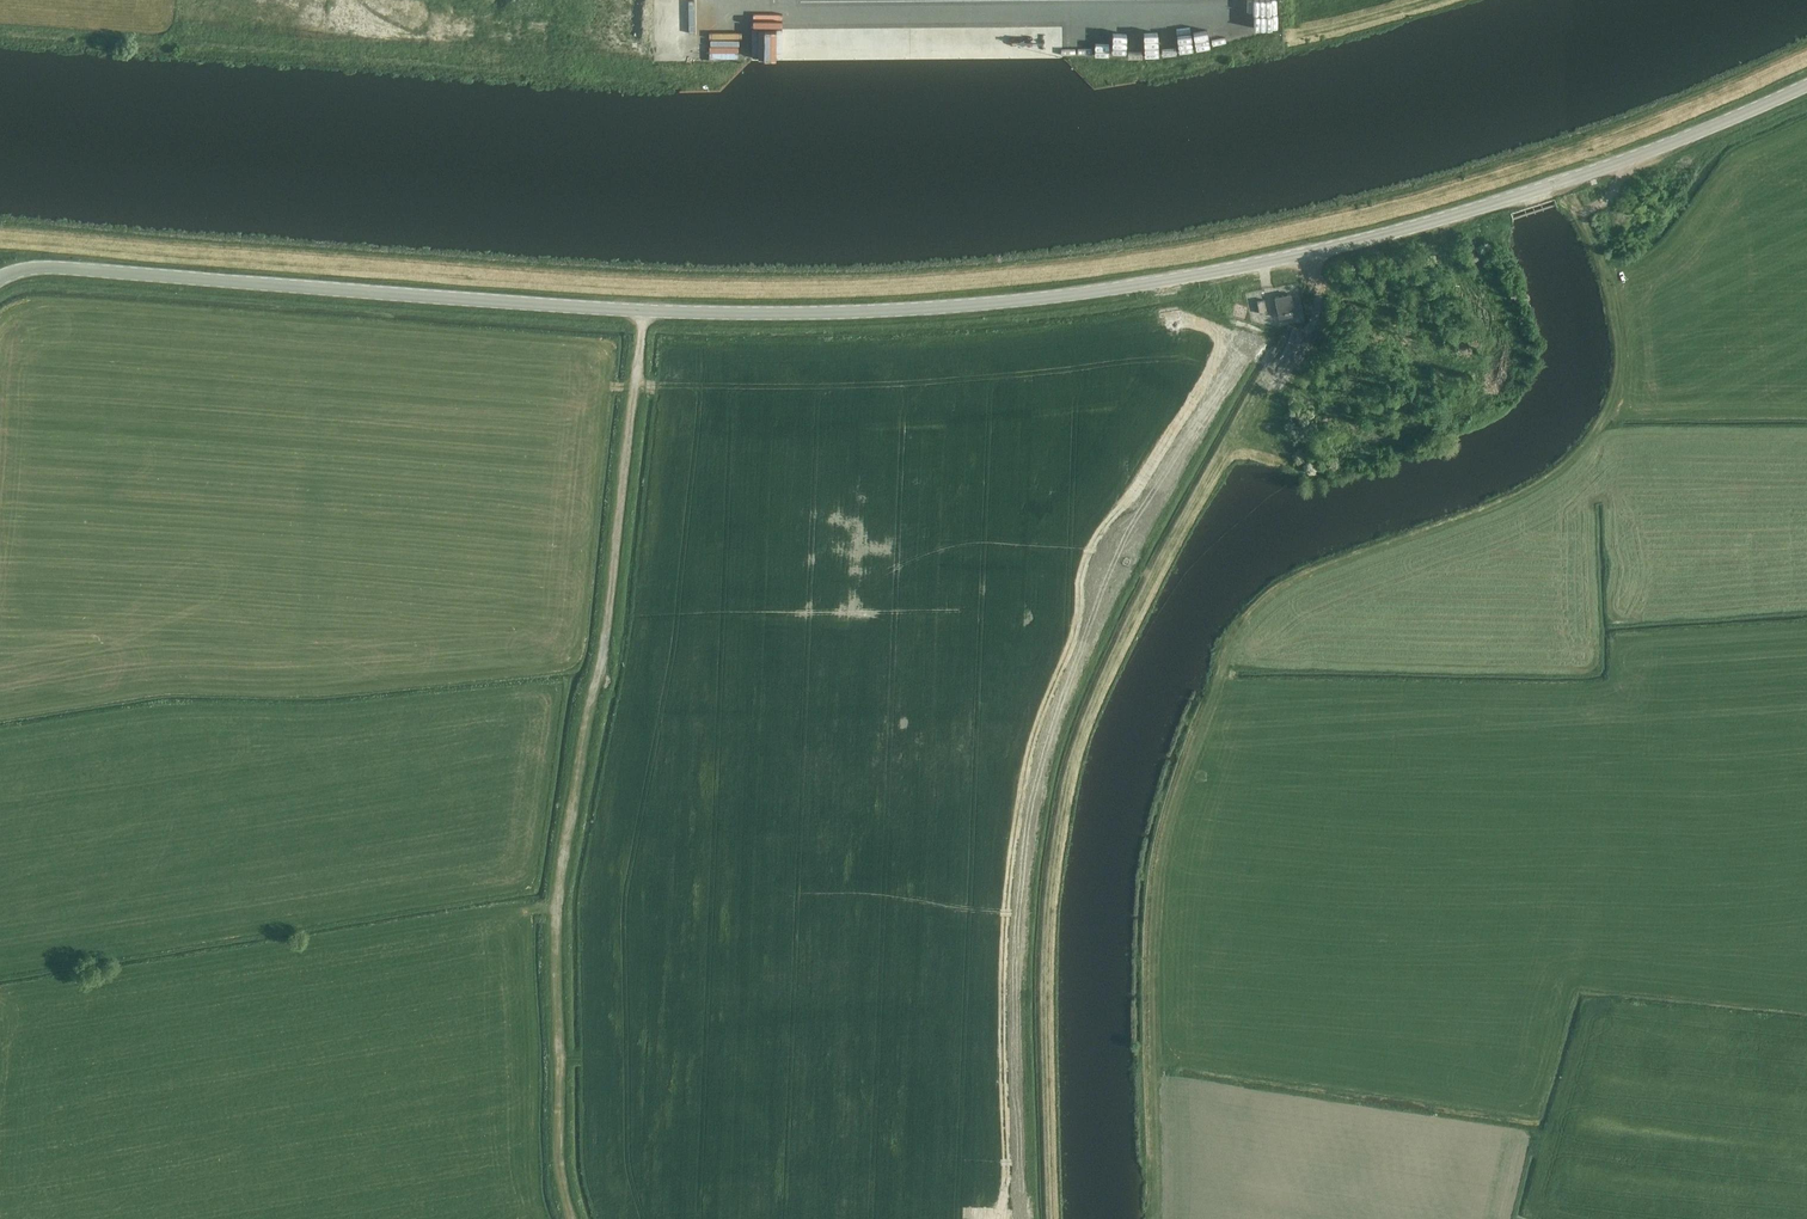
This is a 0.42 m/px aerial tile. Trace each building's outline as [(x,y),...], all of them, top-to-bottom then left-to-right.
[(1275,297),(1280,317),(1295,314),(1291,293),(1275,297)] [(1267,312),(1265,299),(1258,301),(1260,313),(1267,312)]
